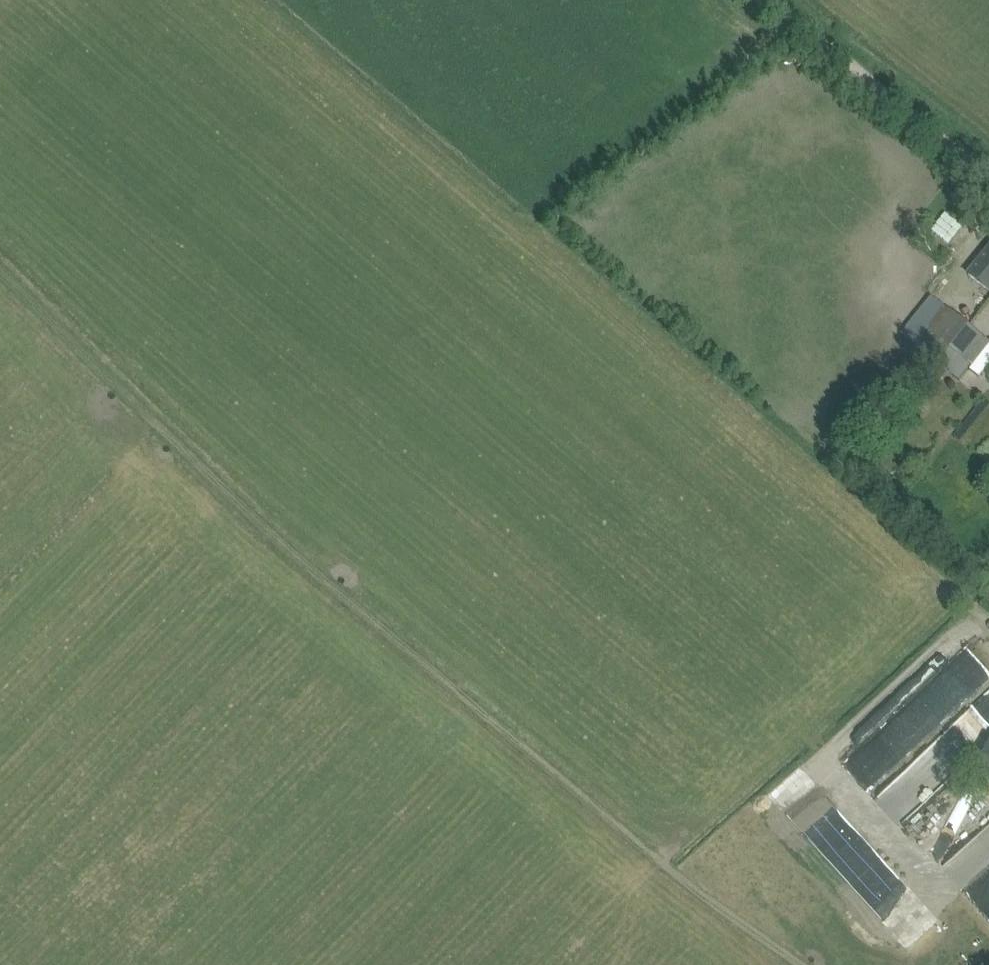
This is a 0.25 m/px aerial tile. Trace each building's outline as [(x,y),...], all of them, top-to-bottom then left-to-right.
[(968,275),(988,291),(988,249),(968,275)] [(948,308),(930,295),(899,332),(937,363),(950,349),(969,325),(948,308)] [(971,366),(988,343),(988,341),(969,325),(950,349),(937,363),(960,381),(971,366)] [(920,664),(831,748),(848,766),(857,758),(857,759),(938,683),(920,664)] [(981,755),(988,780),(988,781),(988,741),(981,755)] [(921,764),(920,776),(973,777),(973,746),(942,745),(942,765),(921,764)] [(866,777),(866,793),(890,793),(890,777),(866,777)] [(956,796),(914,834),(931,852),(973,814),(956,796)]
